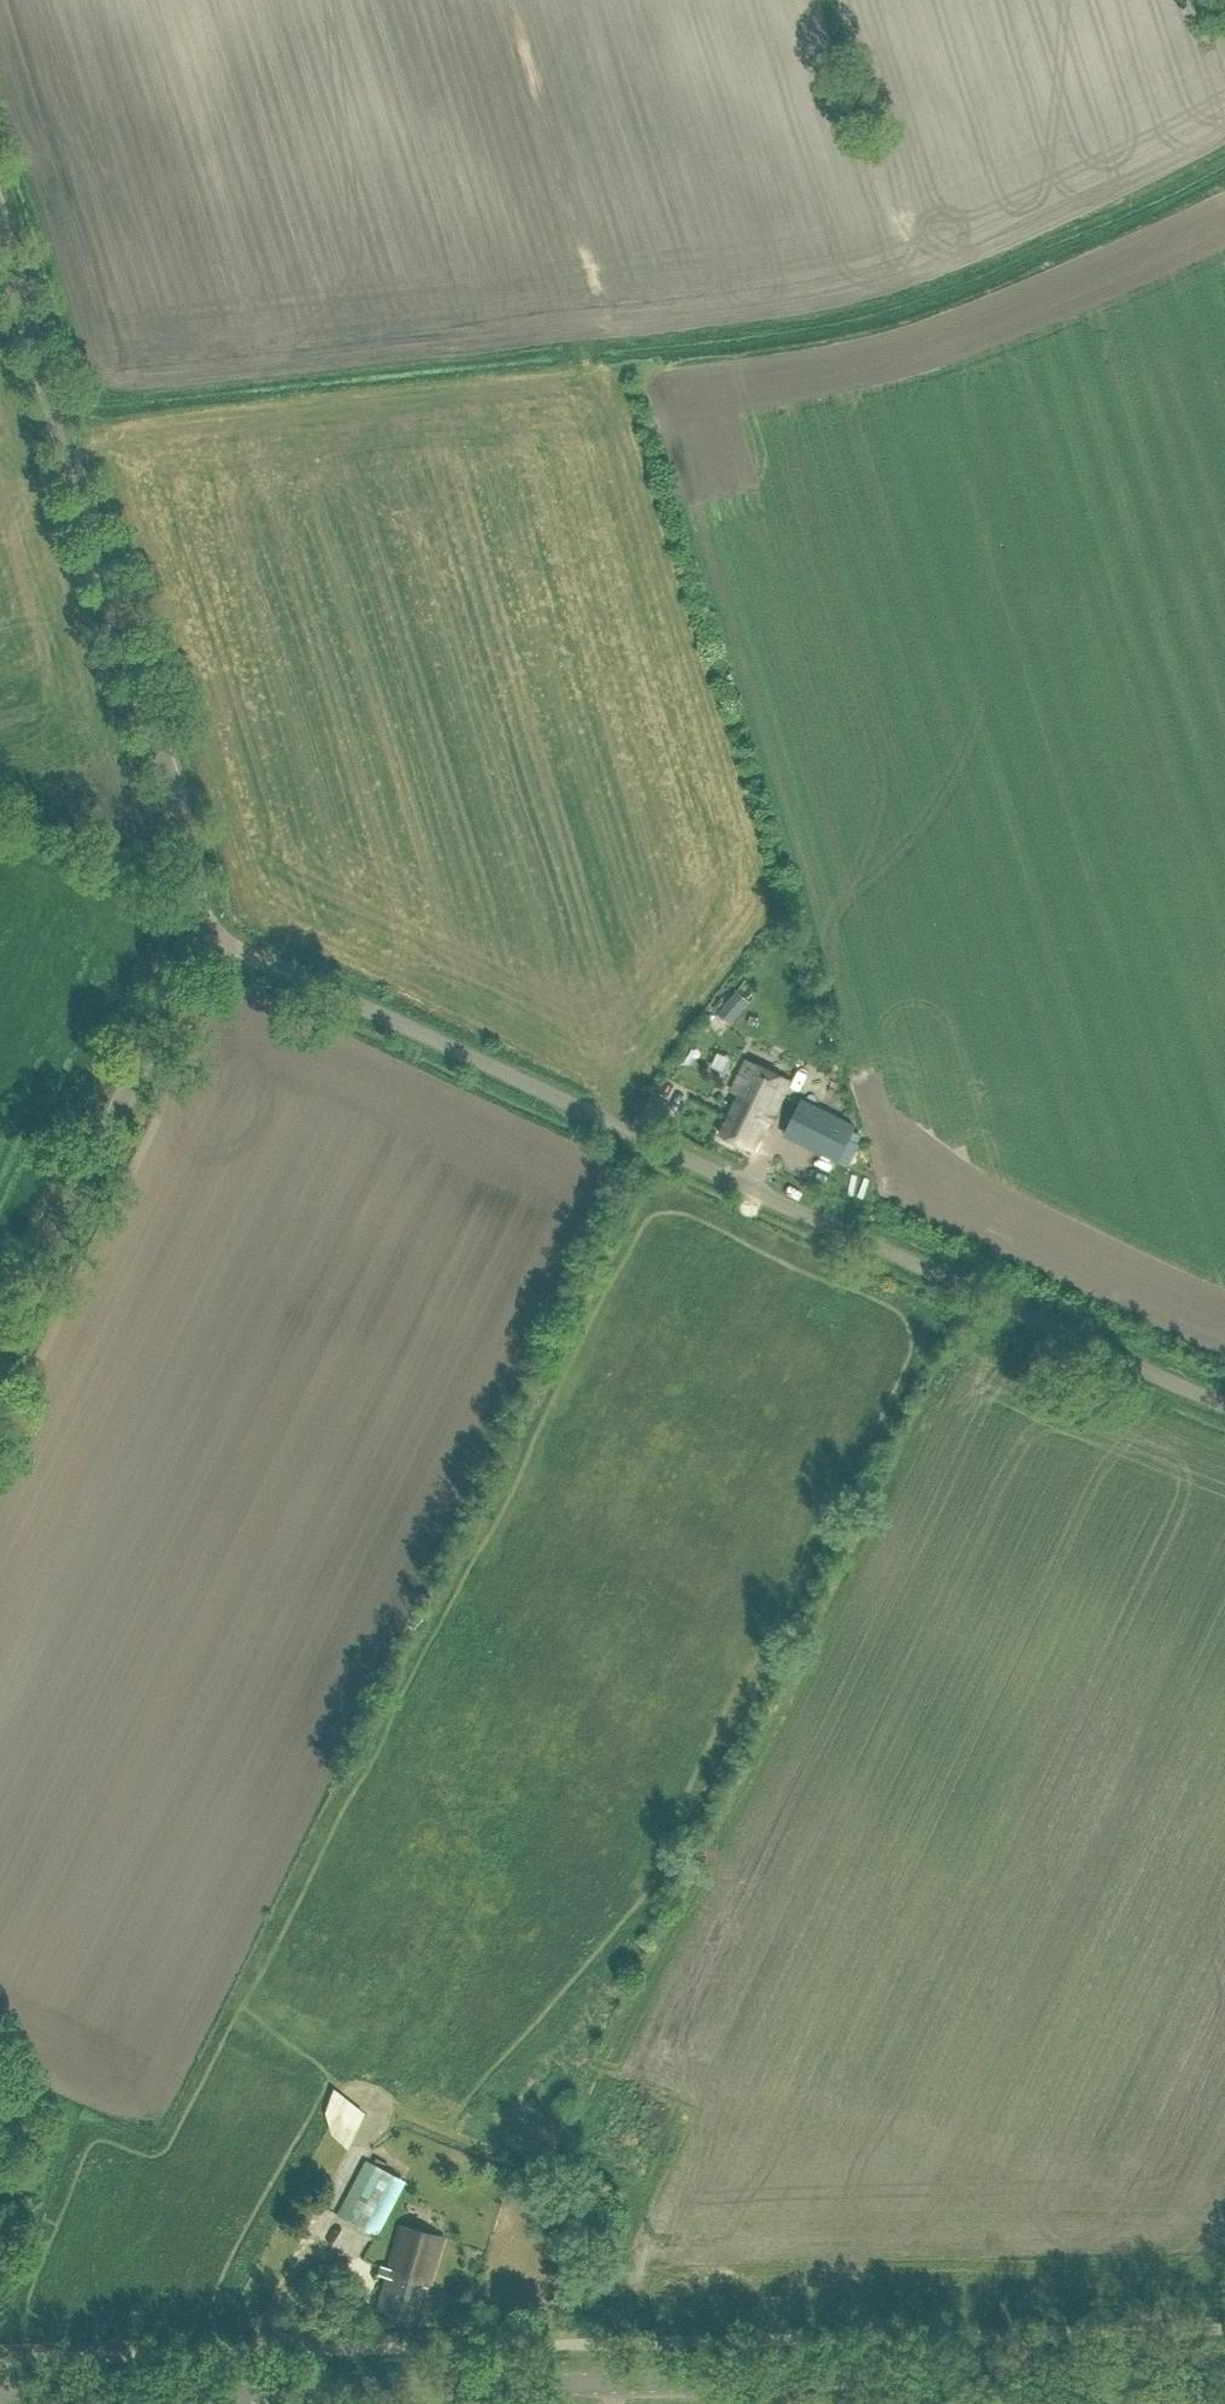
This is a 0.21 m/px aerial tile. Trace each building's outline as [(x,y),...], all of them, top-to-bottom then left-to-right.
[(731,1025),(751,1002),(737,990),(717,1013),(731,1025)] [(731,1042),(742,1052),(753,1040),(742,1030),(731,1042)] [(741,1093),(734,1107),(721,1101),(717,1111),(730,1117),(721,1135),(754,1150),(767,1124),(768,1125),(790,1081),(748,1061),(734,1090),(741,1093)] [(837,1161),(855,1126),(802,1100),(787,1131),(785,1135),(820,1152),(837,1161)] [(319,2113),(351,2138),(373,2110),(341,2085),(319,2113)] [(353,2215),(382,2230),(409,2177),(380,2162),(353,2215)] [(401,2225),(388,2268),(379,2266),(377,2275),(386,2277),(376,2309),(411,2319),(421,2285),(428,2287),(443,2236),(401,2225)]
